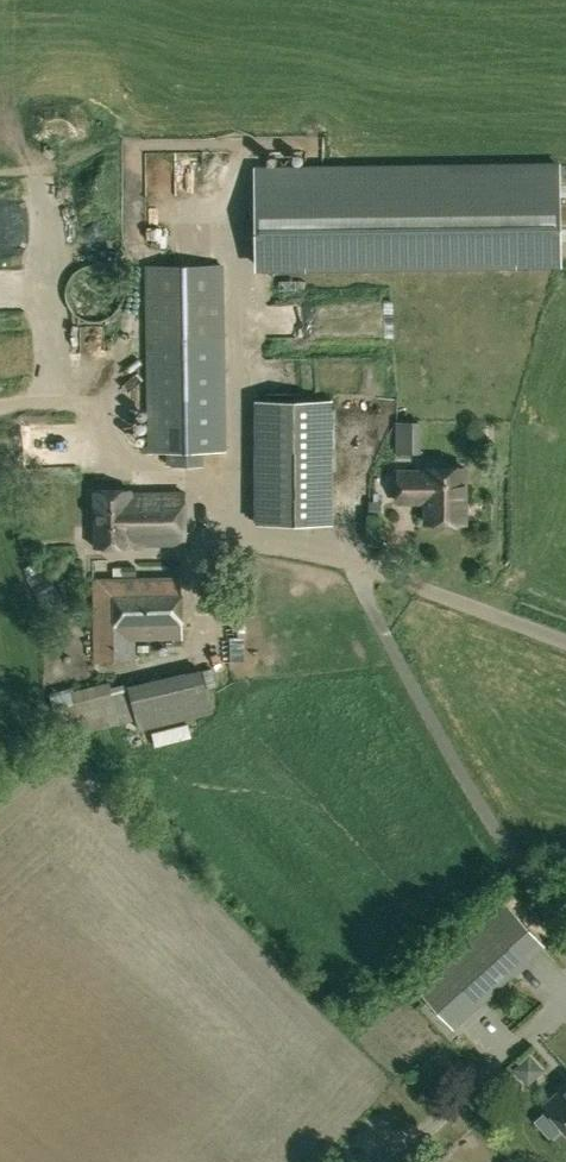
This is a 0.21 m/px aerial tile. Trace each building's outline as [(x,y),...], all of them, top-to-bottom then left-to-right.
[(558,164),(256,168),(257,265),(560,260),(558,164)] [(224,451),(223,266),(148,266),(149,451),(171,451),(171,465),(201,465),(201,451),(224,451)] [(256,400),(256,523),(331,523),(331,400),(256,400)] [(409,447),(427,446),(426,414),(407,415),(409,447)] [(465,520),(465,467),(426,467),(426,470),(398,470),(398,500),(427,500),(427,520),(465,520)] [(131,493),(131,490),(94,491),(95,547),(131,546),(145,546),(144,543),(185,543),(184,493),(131,493)] [(136,637),(183,635),(180,575),(92,580),(97,661),(137,659),(136,637)] [(277,644),(276,633),(249,634),(250,645),(277,644)] [(126,726),(218,711),(212,671),(119,686),(126,726)] [(543,945),(504,903),(415,986),(454,1028),(543,945)] [(537,1081),(553,1065),(535,1049),(520,1065),(537,1081)] [(548,1106),(565,1127),(565,1090),(548,1106)]
